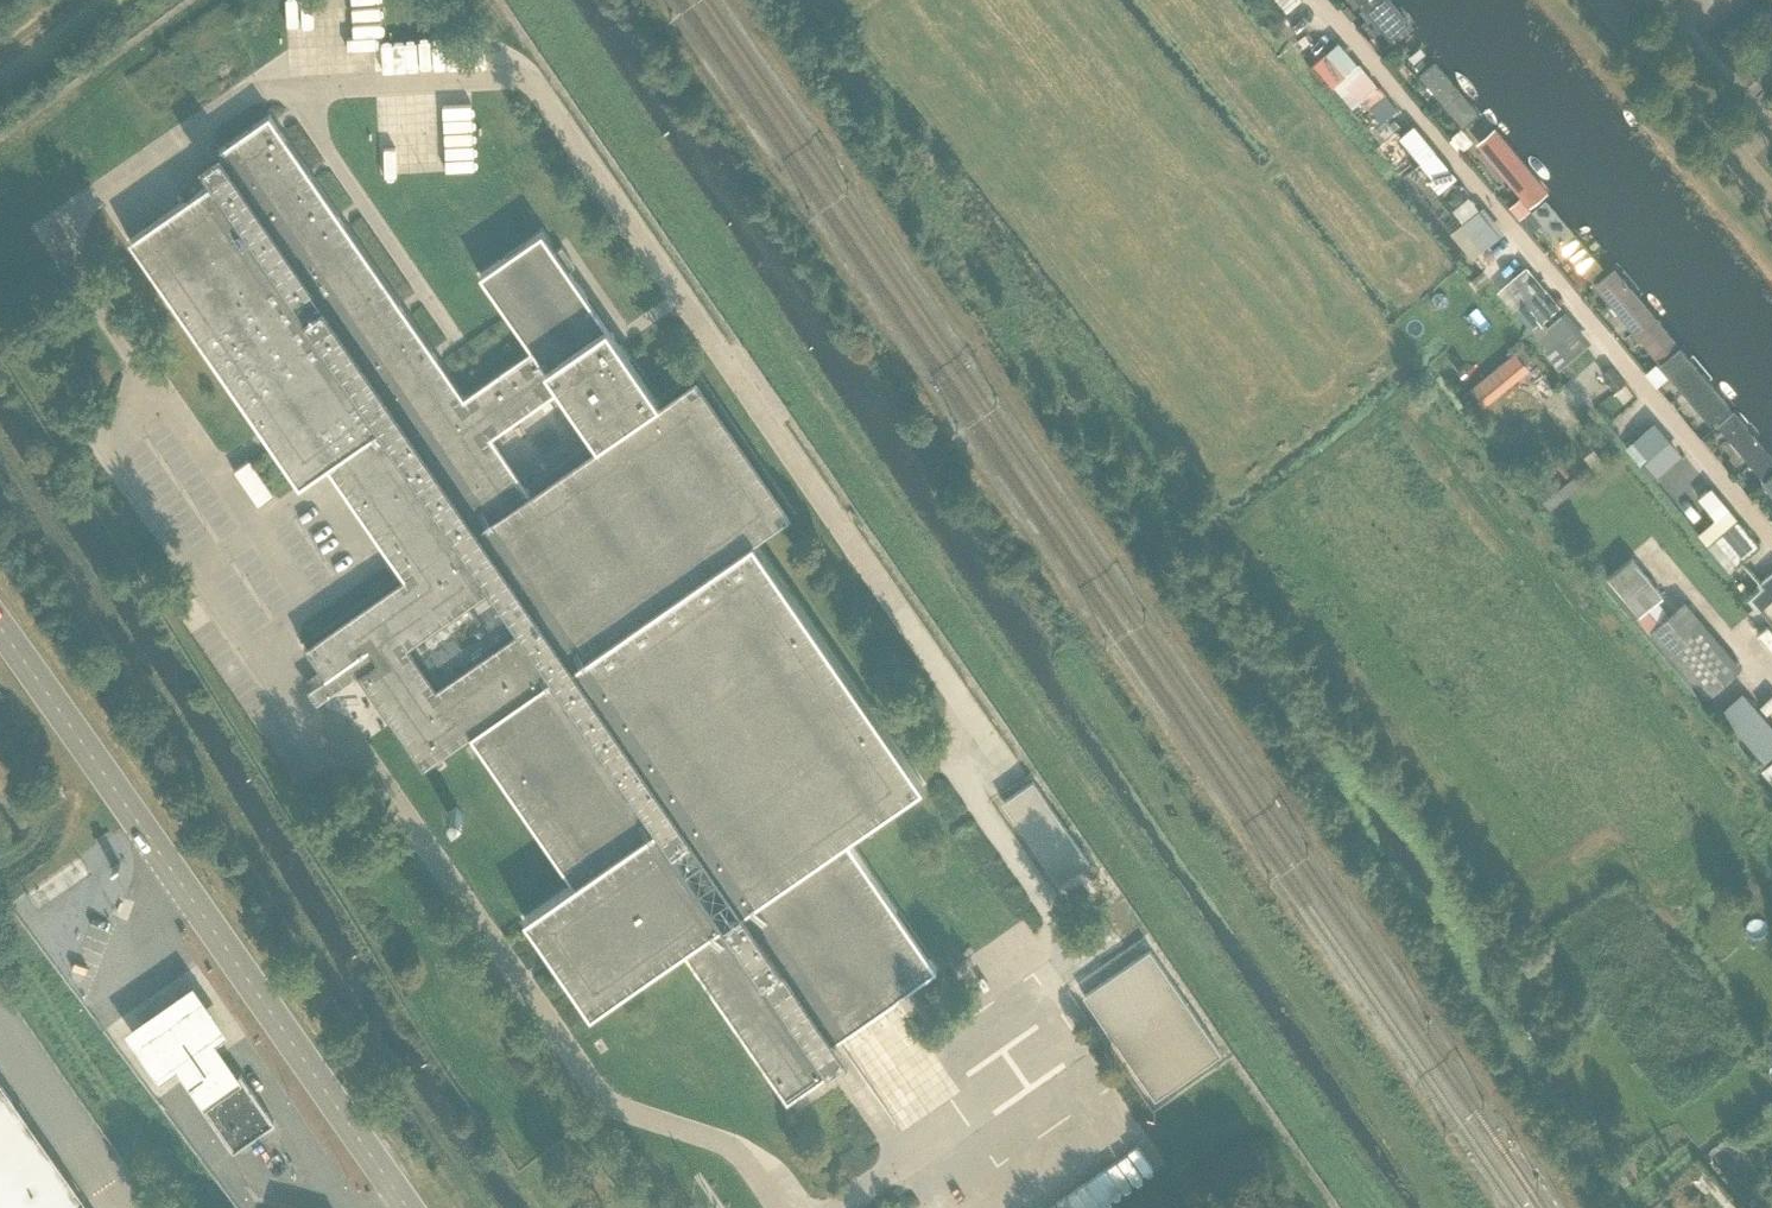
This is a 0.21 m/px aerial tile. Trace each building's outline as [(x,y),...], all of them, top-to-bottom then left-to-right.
[(1287,9),(1298,0),(1279,0),(1287,9)] [(1389,39),(1410,21),(1392,0),(1354,0),(1389,39)] [(1315,62),(1333,84),(1344,75),(1326,53),(1315,62)] [(1435,61),(1420,75),(1466,127),(1481,113),(1435,61)] [(1386,96),(1371,107),(1382,121),(1396,109),(1386,96)] [(562,246),(556,250),(543,230),(480,273),(532,348),(526,353),(464,395),(270,114),(232,140),(220,149),(233,167),(130,239),(300,485),(328,466),(343,488),(343,489),(344,489),(344,490),(345,490),(404,576),(304,645),(326,677),(355,657),(364,669),(358,673),(371,691),(371,692),(372,692),(424,768),(464,740),(472,734),(574,882),(542,904),(525,916),(591,1013),(684,948),(788,1098),(830,1069),(838,1064),(849,1056),(836,1037),(937,967),(921,943),(847,836),(924,783),(755,539),(793,512),(730,420),(697,373),(659,399),(650,386),(616,336),(614,334),(600,313),(597,309),(569,269),(575,265),(562,246)] [(1443,190),(1458,178),(1414,126),(1400,139),(1443,190)] [(1477,141),(1529,203),(1547,188),(1494,126),(1477,141)] [(1546,196),(1532,208),(1588,275),(1602,264),(1546,196)] [(1521,199),(1511,208),(1521,220),(1531,211),(1528,207),(1521,199)] [(1482,208),(1462,225),(1473,238),(1493,221),(1482,208)] [(1532,212),(1522,221),(1532,233),(1542,224),(1532,212)] [(1595,281),(1656,354),(1675,338),(1613,266),(1595,281)] [(1545,287),(1515,311),(1531,330),(1560,305),(1545,287)] [(1573,326),(1563,313),(1542,329),(1551,342),(1573,326)] [(1678,343),(1660,358),(1713,421),(1731,406),(1678,343)] [(1522,347),(1516,352),(1526,365),(1532,360),(1522,347)] [(1716,423),(1761,474),(1771,464),(1771,453),(1733,409),(1716,423)] [(1681,454),(1669,439),(1647,457),(1659,472),(1681,454)] [(1764,480),(1771,490),(1771,473),(1764,480)] [(1731,510),(1711,487),(1699,497),(1718,520),(1731,510)] [(1759,545),(1738,520),(1709,545),(1730,570),(1759,545)] [(1662,594),(1632,558),(1609,577),(1640,613),(1662,594)] [(1761,587),(1749,597),(1759,610),(1760,609),(1762,612),(1771,605),(1768,601),(1771,599),(1761,587)] [(1707,697),(1741,668),(1685,601),(1651,630),(1707,697)] [(1156,1098),(1222,1053),(1150,949),(1084,995),(1156,1098)] [(192,985),(126,1031),(158,1084),(180,1068),(202,1102),(241,1074),(217,1043),(226,1035),(192,985)] [(202,1102),(234,1148),(273,1121),(241,1074),(202,1102)] [(82,1198),(0,1081),(0,1207),(67,1207),(82,1198)]
